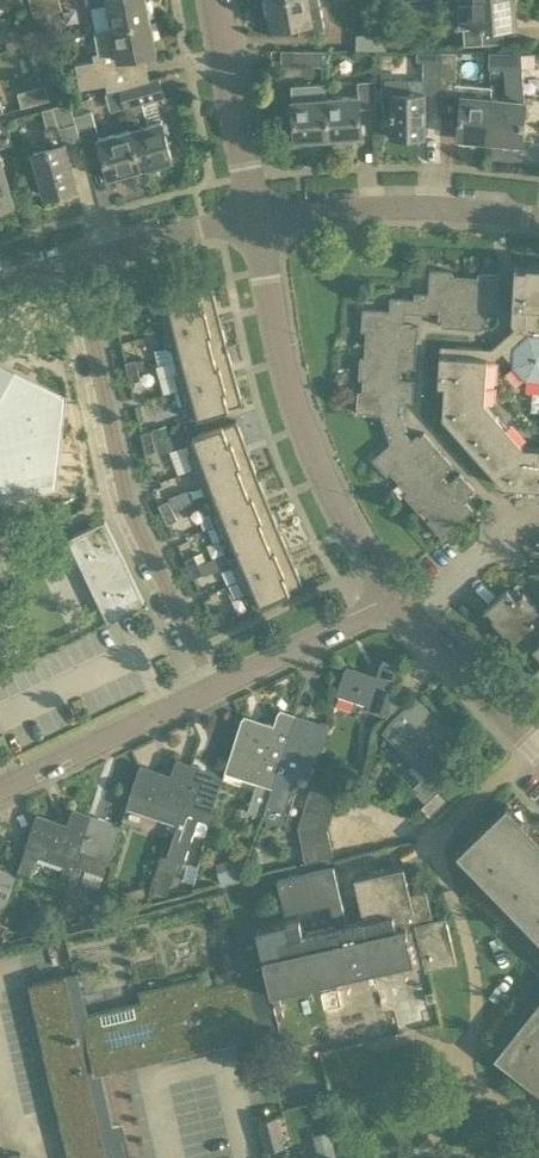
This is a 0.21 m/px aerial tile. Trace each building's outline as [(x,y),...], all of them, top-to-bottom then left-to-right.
[(34,17),(62,9),(60,0),(30,0),(34,17)] [(150,20),(146,0),(86,0),(87,7),(108,3),(112,27),(150,20)] [(274,28),(298,23),(300,34),(325,30),(319,0),(268,0),(274,28)] [(465,44),(504,42),(503,25),(516,24),(514,0),(461,0),(465,44)] [(108,91),(119,88),(149,79),(144,53),(156,51),(150,20),(112,27),(93,31),(97,51),(93,52),(94,58),(75,62),(80,88),(106,83),(108,91)] [(391,46),(407,46),(408,34),(391,33),(391,46)] [(385,50),(385,34),(356,34),(356,50),(385,50)] [(323,50),(293,50),(293,65),(324,66),(323,50)] [(441,94),(441,93),(441,52),(418,52),(418,60),(425,61),(424,77),(410,77),(409,92),(392,92),(392,134),(427,134),(426,94),(441,94)] [(457,52),(441,52),(441,93),(457,93),(463,93),(458,137),(490,140),(492,98),(491,98),(490,83),(457,81),(457,52)] [(507,99),(492,98),(490,140),(521,143),(525,101),(521,53),(490,53),(489,69),(504,69),(507,99)] [(159,77),(149,79),(119,88),(124,106),(164,95),(159,77)] [(296,141),(330,138),(327,97),(326,81),(292,83),(296,141)] [(359,95),(327,97),(330,138),(362,136),(360,108),(377,107),(377,81),(358,82),(359,95)] [(21,107),(49,100),(45,85),(17,92),(21,107)] [(81,137),(74,114),(71,101),(41,110),(46,127),(43,128),(49,148),(34,152),(46,195),(77,187),(65,142),(81,137)] [(74,114),(81,137),(88,161),(105,157),(110,177),(142,168),(131,129),(99,138),(91,110),(74,114)] [(6,119),(0,121),(0,147),(13,143),(6,119)] [(162,120),(131,129),(142,168),(173,159),(166,132),(170,131),(167,121),(163,122),(162,120)] [(185,152),(199,148),(193,125),(178,129),(185,152)] [(13,204),(0,156),(0,208),(13,204)] [(516,261),(512,317),(516,324),(491,348),(439,345),(437,385),(443,385),(441,417),(502,486),(538,489),(538,444),(521,443),(485,402),(487,359),(495,360),(502,354),(506,360),(510,360),(510,366),(522,380),(538,381),(538,263),(528,262),(528,265),(518,264),(518,262),(516,261)] [(415,292),(414,299),(414,311),(429,312),(441,312),(440,326),(461,327),(465,270),(431,268),(429,293),(415,292)] [(500,273),(465,270),(461,327),(482,329),(483,313),(497,314),(500,273)] [(160,301),(163,315),(160,315),(164,332),(220,316),(213,288),(160,301)] [(414,311),(414,299),(391,297),(390,310),(363,309),(362,331),(366,332),(365,345),(416,348),(418,327),(403,326),(404,313),(429,315),(429,312),(414,311)] [(115,310),(118,321),(128,319),(126,308),(115,310)] [(220,316),(164,332),(169,348),(172,347),(175,360),(227,346),(220,316)] [(416,348),(365,345),(364,357),(360,357),(359,379),(363,379),(401,381),(401,368),(415,369),(416,348)] [(227,346),(175,360),(178,372),(174,374),(179,390),(234,373),(227,346)] [(139,369),(136,359),(126,361),(128,371),(139,369)] [(10,496),(9,492),(52,484),(61,401),(0,369),(0,498),(10,496)] [(128,371),(130,381),(141,379),(139,369),(128,371)] [(234,373),(179,390),(184,406),(187,405),(191,418),(243,403),(234,373)] [(382,414),(385,428),(405,423),(402,415),(399,415),(399,403),(413,403),(414,382),(401,381),(363,379),(362,391),(358,391),(357,413),(382,414)] [(186,438),(191,451),(188,452),(193,468),(247,449),(237,420),(186,438)] [(408,430),(405,423),(385,428),(389,443),(372,458),(387,475),(390,472),(399,483),(438,448),(424,432),(414,441),(406,432),(408,430)] [(153,428),(156,439),(169,435),(166,424),(153,428)] [(154,440),(152,430),(141,432),(144,442),(154,440)] [(154,440),(156,450),(158,449),(160,453),(180,447),(176,433),(154,440)] [(144,442),(146,452),(156,450),(154,440),(144,442)] [(452,464),(438,448),(399,483),(407,492),(405,494),(419,511),(422,508),(451,482),(442,473),(452,464)] [(247,449),(193,468),(199,485),(203,483),(208,495),(257,476),(247,449)] [(461,474),(451,482),(422,508),(431,518),(428,521),(441,536),(473,508),(465,499),(475,489),(461,474)] [(257,476),(208,495),(212,507),(209,508),(215,524),(268,503),(257,476)] [(168,498),(173,509),(191,500),(186,490),(168,498)] [(173,509),(169,500),(159,504),(163,513),(173,509)] [(268,503),(215,524),(221,540),(225,539),(230,551),(279,530),(268,503)] [(163,513),(168,523),(177,518),(173,509),(163,513)] [(67,533),(107,621),(132,610),(143,605),(145,603),(105,515),(67,533)] [(279,530),(230,551),(235,562),(231,564),(238,580),(291,557),(279,530)] [(199,564),(194,554),(185,559),(189,568),(199,564)] [(291,557),(238,580),(245,595),(248,594),(254,607),(302,585),(291,557)] [(189,568),(193,577),(203,573),(199,564),(189,568)] [(524,591),(517,598),(508,588),(486,607),(494,616),(492,618),(505,632),(507,630),(513,637),(511,639),(524,653),(534,644),(538,650),(538,608),(524,591)] [(211,614),(215,624),(225,620),(221,610),(211,614)] [(392,705),(401,696),(392,688),(399,665),(382,660),(376,676),(346,667),(337,693),(369,703),(368,708),(383,713),(384,710),(388,715),(395,708),(392,705)] [(408,703),(401,696),(392,705),(395,708),(388,715),(392,719),(389,722),(383,730),(426,774),(412,787),(427,802),(448,782),(434,767),(460,741),(416,695),(408,703)] [(262,816),(266,802),(281,759),(295,715),(279,710),(273,727),(242,717),(225,769),(258,780),(248,811),(262,816)] [(327,726),(295,715),(281,759),(266,802),(286,809),(302,757),(315,761),(327,726)] [(130,793),(181,809),(183,810),(185,802),(189,790),(184,788),(191,766),(174,761),(169,776),(139,766),(130,793)] [(183,810),(181,809),(168,851),(184,857),(197,817),(205,819),(208,810),(211,811),(223,776),(191,766),(184,788),(189,790),(185,802),(183,810)] [(313,779),(309,793),(336,802),(341,789),(313,779)] [(336,802),(309,793),(305,806),(332,814),(336,802)] [(529,834),(534,829),(521,817),(516,822),(504,809),(509,804),(507,801),(464,843),(538,921),(538,845),(529,834)] [(305,806),(298,827),(328,828),(332,814),(305,806)] [(68,886),(72,875),(84,839),(81,838),(88,816),(71,810),(65,826),(36,817),(27,843),(18,869),(33,874),(38,858),(63,867),(59,883),(68,886)] [(84,839),(72,875),(82,878),(99,884),(103,874),(119,826),(88,816),(81,838),(84,839)] [(328,828),(298,827),(302,847),(330,841),(328,828)] [(333,855),(330,841),(302,847),(305,862),(333,855)] [(179,857),(163,852),(159,866),(162,866),(154,891),(167,895),(179,857)] [(220,882),(237,879),(232,858),(216,862),(220,882)] [(260,941),(273,992),(424,956),(427,966),(457,959),(446,912),(433,916),(426,887),(410,891),(403,864),(354,876),(364,917),(346,921),(333,865),(276,878),(285,912),(329,902),(334,924),(303,931),(300,918),(256,928),(260,941)] [(4,910),(16,875),(0,870),(0,909),(4,910)] [(143,884),(125,890),(129,902),(147,897),(143,884)] [(63,897),(57,915),(68,919),(74,901),(63,897)] [(18,903),(9,927),(28,934),(37,910),(18,903)] [(247,979),(203,989),(201,979),(140,994),(142,1004),(85,1017),(74,974),(31,984),(73,1157),(124,1157),(120,1138),(114,1140),(97,1069),(261,1030),(249,978),(247,979)] [(502,1061),(538,1091),(538,1014),(502,1061)] [(314,1103),(311,1107),(312,1113),(317,1116),(322,1115),(326,1110),(324,1105),(320,1102),(314,1103)] [(266,1151),(267,1150),(286,1145),(278,1116),(258,1120),(266,1151)] [(329,1131),(315,1135),(321,1157),(336,1157),(329,1131)]
